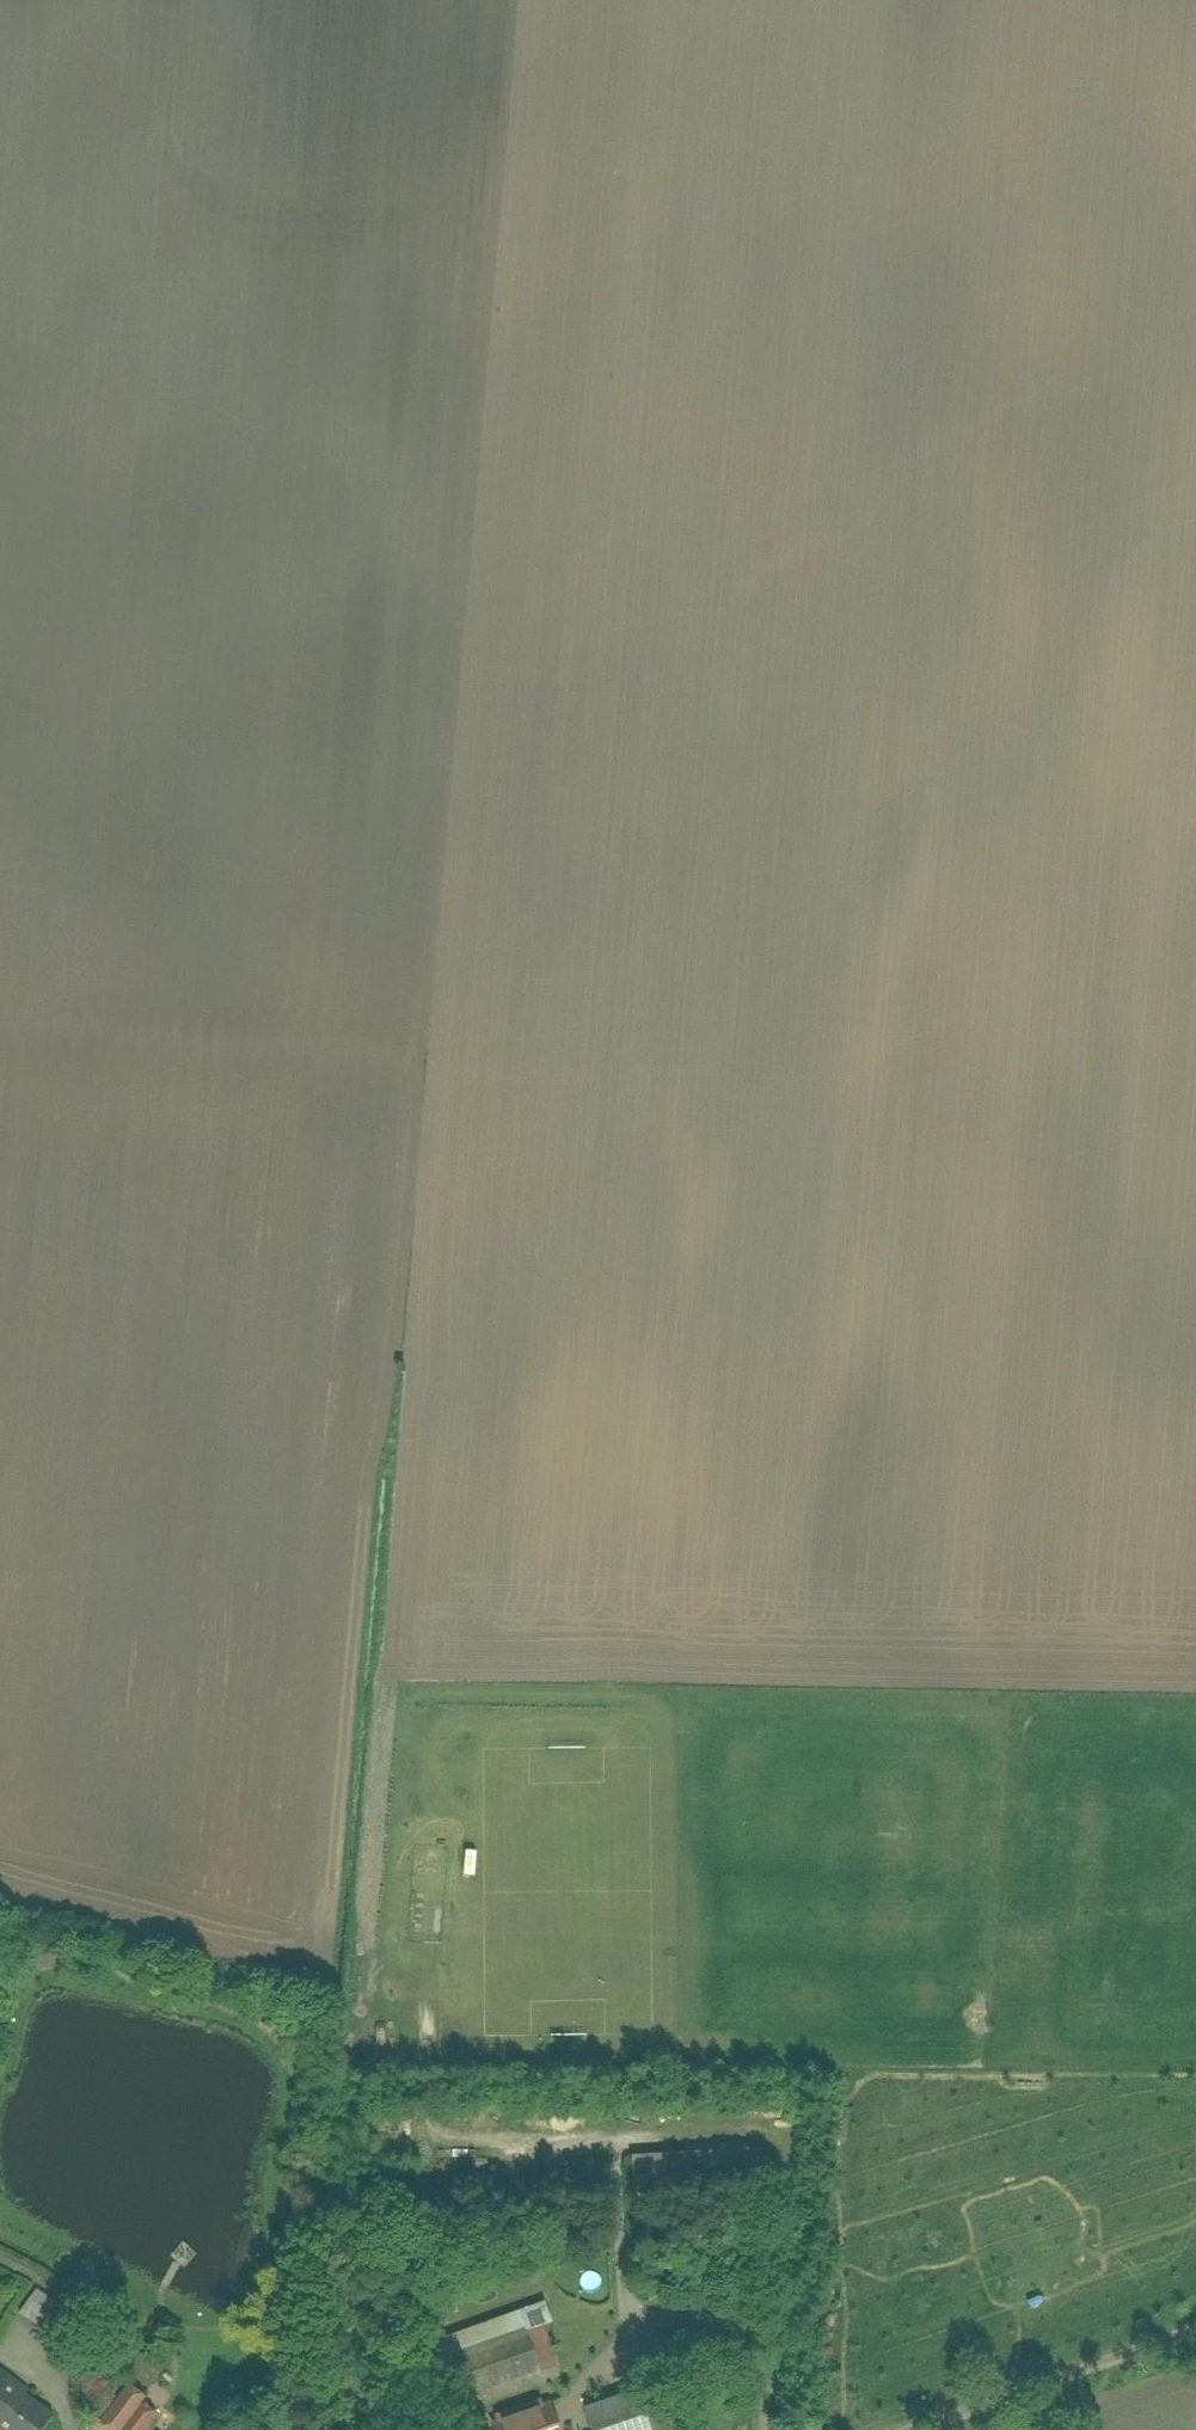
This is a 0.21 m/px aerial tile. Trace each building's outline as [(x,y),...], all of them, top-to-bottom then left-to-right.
[(78,2326),(35,2303),(22,2326),(65,2350),(78,2326)] [(533,2367),(517,2323),(436,2353),(453,2397),(533,2367)] [(0,2375),(0,2427),(4,2429),(33,2429),(47,2413),(0,2375)] [(491,2421),(494,2429),(647,2429),(665,2424),(652,2383),(578,2407),(545,2417),(541,2404),(491,2421)] [(152,2426),(126,2406),(107,2429),(149,2429),(152,2426)]
